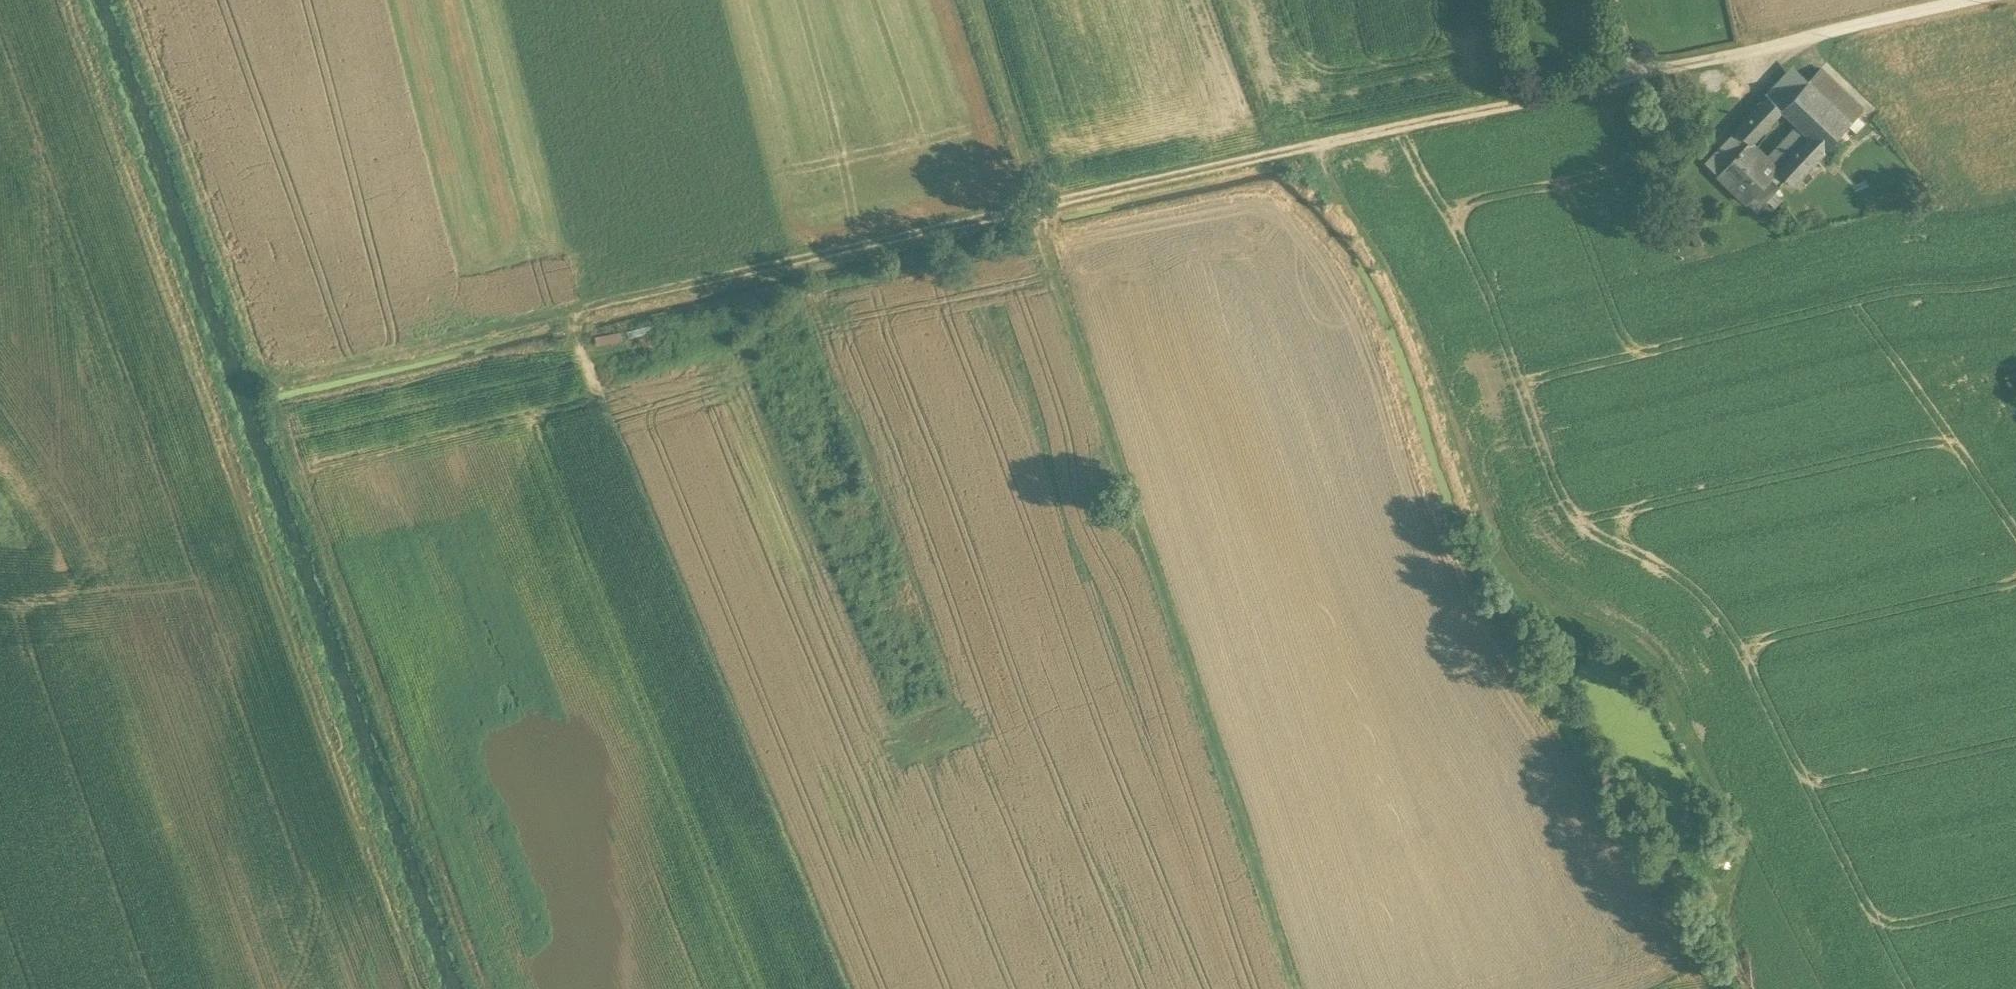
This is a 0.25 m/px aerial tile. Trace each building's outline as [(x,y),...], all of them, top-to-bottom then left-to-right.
[(1769,95),(1782,108),(1809,80),(1796,68),(1769,95)] [(1809,80),(1852,122),(1863,111),(1820,69),(1809,80)] [(1808,135),(1825,151),(1852,122),(1809,80),(1782,108),(1781,108),(1783,110),(1808,135)] [(1781,108),(1782,108),(1769,95),(1738,128),(1752,142),(1783,110),(1781,108)] [(1738,128),(1706,160),(1748,202),(1768,181),(1780,169),(1777,166),(1752,142),(1738,128)] [(1790,179),(1794,182),(1825,151),(1808,135),(1777,166),(1780,169),(1790,179)] [(1778,191),(1790,179),(1780,169),(1768,181),(1778,191)] [(1768,181),(1748,202),(1758,211),(1761,208),(1776,193),(1778,191),(1768,181)] [(1786,203),(1776,193),(1761,208),(1771,218),(1786,203)]
